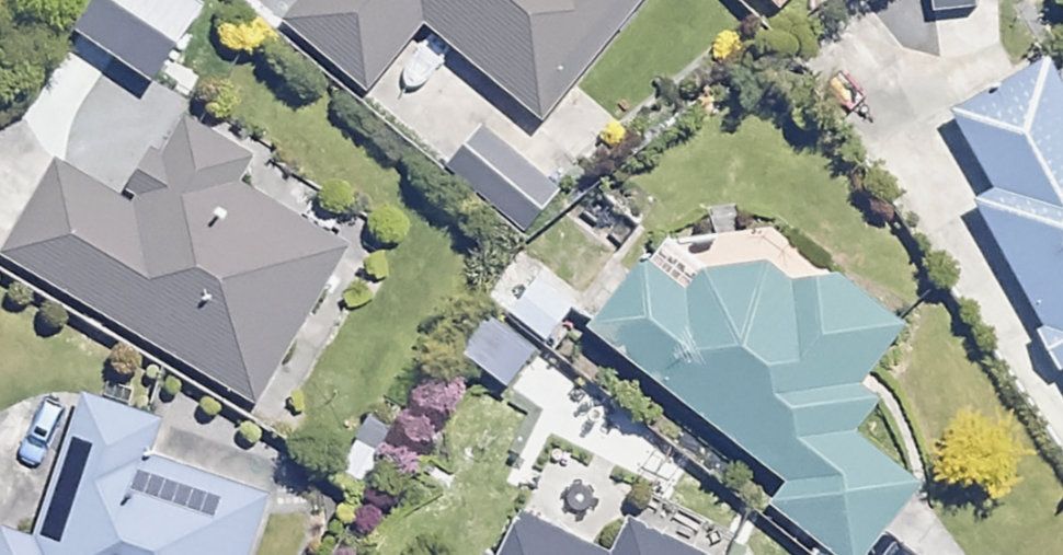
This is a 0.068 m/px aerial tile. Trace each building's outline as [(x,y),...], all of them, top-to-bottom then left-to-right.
[(256,10),(338,87),(407,16),(499,103),(598,0),(265,0),(256,10)] [(942,102),(988,182),(962,197),(1036,325),(1016,336),(1061,414),(1062,412),(1062,75),(1044,43),(942,102)] [(221,395),(332,232),(173,125),(120,203),(47,154),(0,224),(0,247),(221,395)] [(823,554),(835,554),(905,472),(841,419),(868,388),(842,366),(885,315),(825,265),(787,310),(749,279),(720,314),(649,255),(593,321),(774,472),(753,497),(823,554)] [(575,302),(511,256),(485,291),(549,338),(575,302)] [(450,367),(415,346),(341,469),(376,489),(450,367)] [(247,490),(131,446),(141,419),(72,393),(19,531),(0,523),(0,524),(0,554),(222,554),(247,490)] [(492,554),(752,554),(673,518),(658,549),(595,519),(580,552),(510,519),(492,554)]
